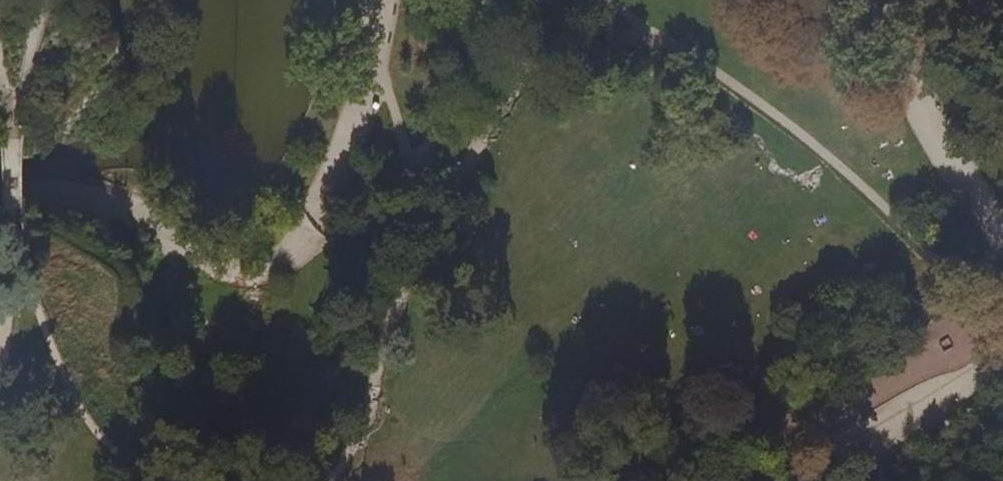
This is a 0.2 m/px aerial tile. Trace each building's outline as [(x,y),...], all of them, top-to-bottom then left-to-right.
[(863,418),(977,373),(953,313),(907,331),(916,353),(848,380),(863,418)]
